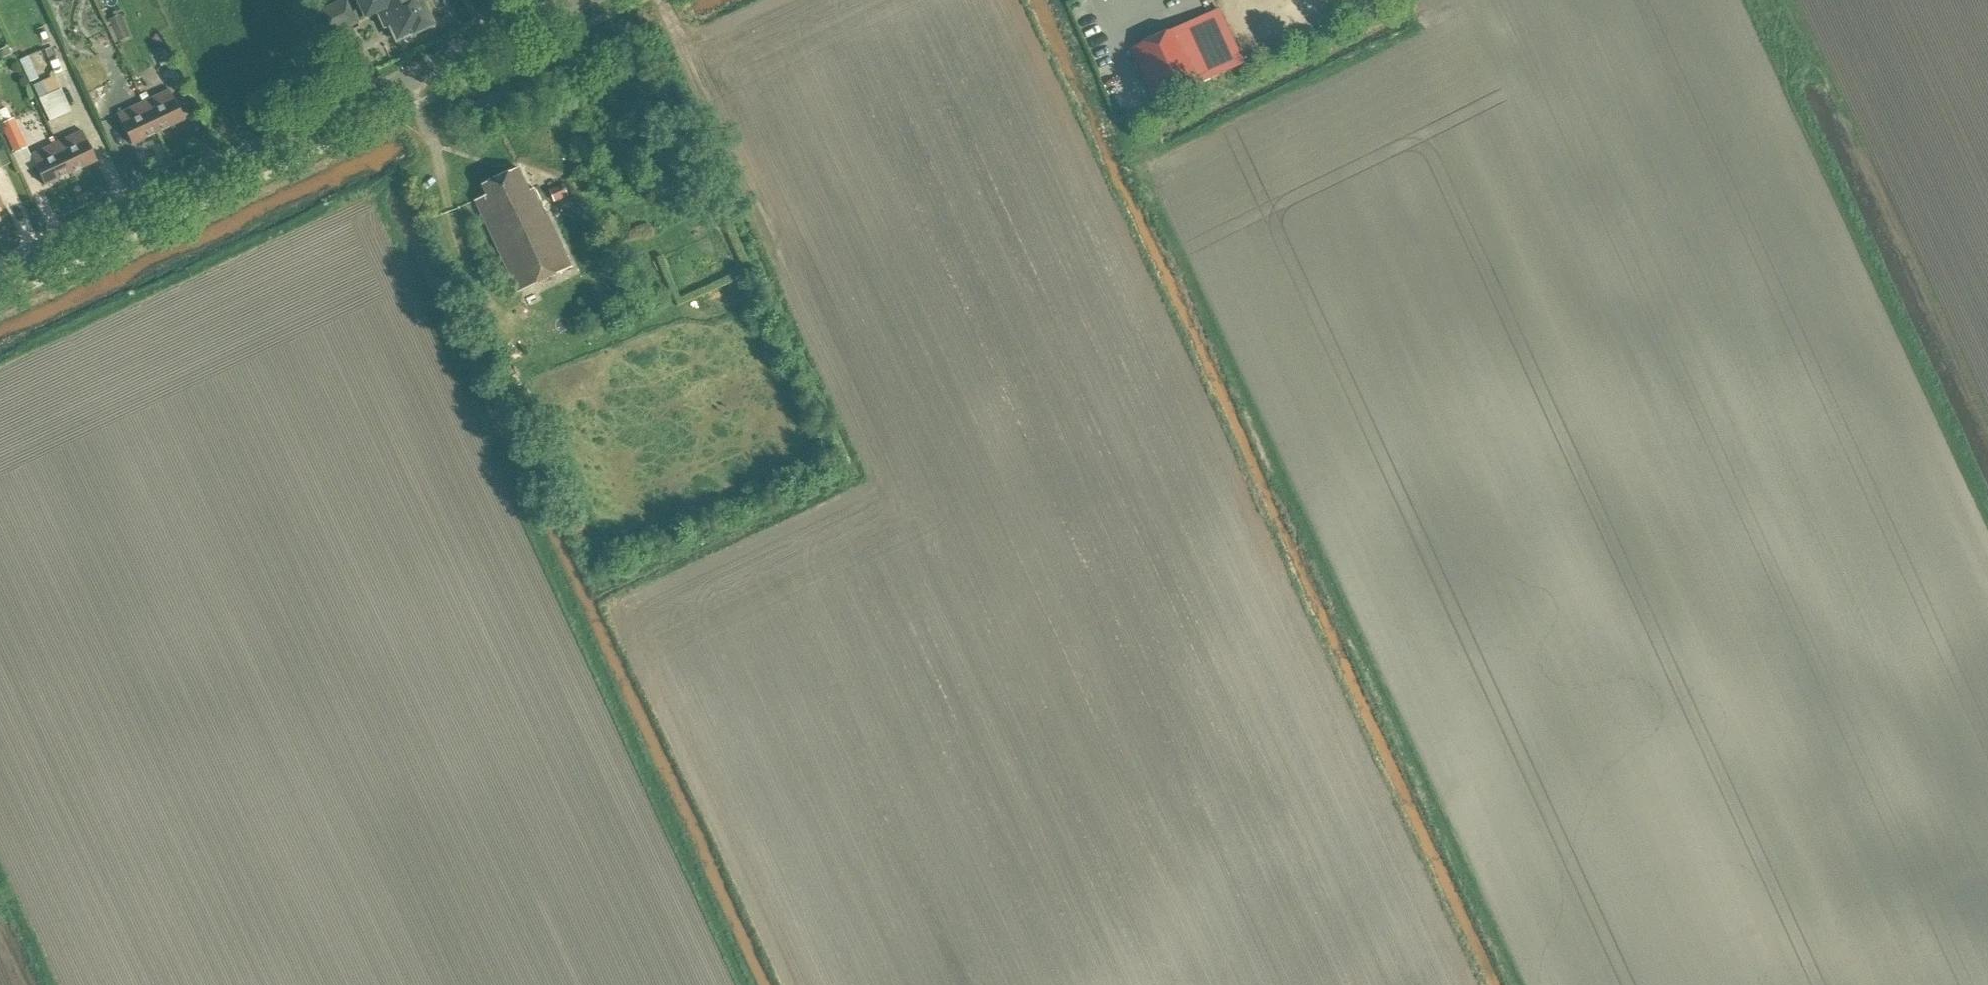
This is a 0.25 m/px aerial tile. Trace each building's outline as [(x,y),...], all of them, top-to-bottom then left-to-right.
[(358,2),(365,18),(376,13),(381,24),(386,22),(396,43),(400,41),(403,42),(408,39),(410,36),(413,34),(414,35),(432,27),(431,25),(443,19),(434,0),(428,0),(421,3),(419,0),(362,0),(358,2)] [(356,23),(346,1),(316,15),(326,37),(356,23)] [(111,19),(119,40),(136,34),(127,12),(111,19)] [(1148,87),(1157,106),(1211,80),(1210,78),(1213,77),(1188,23),(1121,55),(1138,92),(1148,87)] [(38,79),(53,118),(74,110),(48,47),(25,56),(35,80),(38,79)] [(143,103),(158,134),(184,122),(169,91),(143,103)] [(117,116),(132,146),(158,134),(143,103),(117,116)] [(11,157),(25,149),(10,121),(0,126),(0,136),(11,157)] [(56,144),(71,175),(97,163),(82,132),(56,144)] [(30,157),(45,187),(71,175),(56,144),(30,157)] [(481,187),(486,197),(474,202),(518,294),(571,269),(534,190),(528,192),(518,169),(481,187)] [(554,204),(568,198),(562,185),(548,191),(554,204)]
